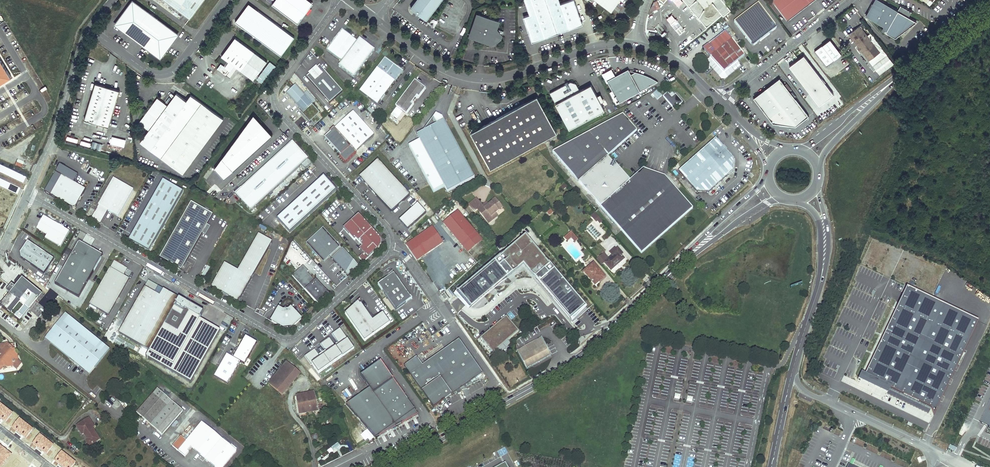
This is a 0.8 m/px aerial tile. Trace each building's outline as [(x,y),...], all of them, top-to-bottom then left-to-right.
[(133,0),(115,24),(158,56),(162,55),(167,49),(171,42),(175,38),(178,34),(133,0)] [(190,17),(203,0),(166,0),(190,17)] [(308,0),(277,0),(273,5),(299,24),(314,4),(308,0)] [(413,5),(417,8),(415,10),(428,20),(443,0),(417,0),(413,5)] [(531,43),(581,25),(573,0),(571,0),(559,4),(558,0),(523,0),(528,16),(522,18),(531,43)] [(612,9),(619,0),(599,0),(612,9)] [(772,0),(787,20),(812,0),(772,0)] [(877,0),(867,17),(885,27),(883,32),(896,39),(917,22),(909,18),(912,13),(901,7),(898,12),(877,0)] [(656,1),(653,2),(654,6),(651,7),(653,11),(659,9),(656,1)] [(248,4),(237,19),(238,25),(280,56),(294,38),(248,4)] [(757,5),(734,23),(752,47),(776,29),(757,5)] [(685,30),(669,9),(664,14),(680,34),(685,30)] [(497,29),(500,21),(480,15),(472,37),(481,40),(483,39),(484,41),(492,44),(493,41),(497,42),(502,39),(502,37),(496,32),(497,29)] [(881,53),(860,26),(849,34),(859,48),(862,52),(870,61),(881,53)] [(354,78),(373,53),(373,49),(360,39),(358,41),(342,30),(327,50),(342,62),(339,66),(354,78)] [(745,56),(726,31),(703,49),(710,58),(705,62),(719,81),(722,81),(740,68),(736,63),(745,56)] [(267,62),(235,38),(221,57),(253,80),(267,62)] [(831,40),(815,52),(827,68),(843,56),(831,40)] [(803,56),(789,67),(818,106),(835,95),(803,56)] [(400,69),(385,58),(360,91),(378,105),(400,75),(399,74),(399,71),(400,69)] [(12,77),(2,60),(0,61),(0,84),(12,77)] [(320,66),(307,78),(330,104),(342,92),(320,66)] [(603,73),(619,102),(658,81),(653,78),(648,76),(642,74),(636,72),(632,74),(629,69),(615,75),(611,69),(603,73)] [(808,117),(779,79),(766,89),(753,99),(763,111),(767,117),(772,123),(779,125),(795,127),(796,127),(808,117)] [(423,89),(420,85),(414,81),(395,105),(405,113),(411,105),(410,104),(416,95),(418,96),(423,89)] [(591,85),(580,91),(576,83),(571,82),(550,93),(570,129),(605,111),(591,85)] [(95,84),(85,121),(109,128),(120,91),(95,84)] [(296,86),(287,95),(300,109),(299,110),(310,123),(311,121),(315,126),(321,121),(317,116),(320,113),(296,86)] [(765,87),(752,97),(753,99),(766,89),(765,87)] [(843,88),(837,93),(841,98),(847,93),(843,88)] [(657,101),(662,96),(656,90),(651,95),(657,101)] [(668,92),(663,97),(673,108),(677,105),(679,107),(683,103),(676,95),(672,98),(668,92)] [(183,173),(223,118),(190,94),(186,101),(176,93),(167,106),(156,98),(139,123),(149,131),(141,142),(183,173)] [(491,169),(558,132),(539,98),(531,103),(530,100),(471,132),(491,169)] [(753,99),(752,99),(762,113),(763,111),(753,99)] [(340,157),(346,164),(357,153),(356,152),(374,136),(353,113),(335,129),(334,128),(330,132),(331,133),(325,139),(328,142),(328,141),(337,150),(336,151),(337,153),(339,152),(340,154),(339,155),(340,156),(340,157)] [(254,115),(222,158),(234,171),(273,135),(254,115)] [(448,193),(475,179),(442,117),(435,115),(433,118),(436,125),(423,132),(416,136),(419,141),(408,147),(434,194),(445,188),(448,193)] [(553,153),(589,194),(590,193),(597,201),(595,202),(642,254),(694,209),(666,177),(644,169),(630,181),(615,164),(612,163),(608,157),(637,131),(623,115),(553,153)] [(433,118),(423,132),(436,125),(433,118)] [(715,140),(678,173),(696,193),(708,194),(733,173),(733,160),(715,140)] [(328,141),(328,142),(336,151),(337,150),(328,141)] [(101,151),(103,145),(93,142),(91,148),(101,151)] [(302,166),(306,170),(312,164),(308,159),(307,160),(292,143),(293,143),(293,142),(235,194),(251,212),(302,166)] [(308,159),(293,143),(292,143),(307,160),(308,159)] [(222,158),(215,169),(224,179),(234,171),(222,158)] [(410,195),(378,160),(359,177),(365,184),(367,182),(369,185),(368,186),(392,212),(410,195)] [(59,167),(45,194),(76,210),(86,191),(74,185),(79,177),(59,167)] [(337,191),(324,177),(277,219),(290,233),(337,191)] [(114,179),(91,219),(101,224),(108,211),(119,217),(134,191),(114,179)] [(163,181),(129,241),(149,252),(183,192),(163,181)] [(474,200),(468,205),(474,212),(479,207),(480,207),(474,200)] [(496,200),(489,205),(489,206),(480,213),(488,224),(494,220),(491,217),(495,214),(503,208),(496,200)] [(191,203),(160,258),(182,271),(213,215),(208,212),(209,210),(206,208),(205,210),(191,203)] [(417,204),(399,221),(407,229),(425,213),(417,204)] [(479,207),(477,210),(480,213),(489,206),(489,205),(487,204),(483,207),(482,205),(480,207),(479,207)] [(457,211),(443,223),(463,247),(478,235),(457,211)] [(590,217),(598,225),(603,221),(594,213),(590,217)] [(379,237),(359,215),(343,229),(354,241),(356,240),(362,247),(359,249),(364,254),(359,258),(363,263),(379,249),(381,246),(381,243),(381,240),(379,237)] [(432,216),(429,219),(434,225),(437,222),(432,216)] [(70,231),(44,217),(37,229),(48,235),(46,238),(61,247),(70,231)] [(416,261),(442,243),(431,227),(405,246),(416,261)] [(324,262),(330,257),(348,277),(359,267),(323,228),(306,243),(324,262)] [(577,238),(571,231),(564,237),(566,240),(570,237),(574,241),(577,238)] [(225,263),(212,286),(239,301),(242,295),(250,280),(272,241),(259,234),(239,270),(225,263)] [(468,251),(482,240),(478,235),(463,247),(468,251)] [(569,322),(584,310),(524,239),(457,295),(469,310),(522,266),(569,322)] [(54,259),(28,241),(20,253),(22,258),(45,274),(54,259)] [(55,284),(79,298),(102,258),(100,254),(82,244),(78,245),(55,284)] [(602,254),(597,258),(603,265),(605,263),(610,270),(624,258),(622,255),(618,251),(617,252),(615,249),(615,248),(610,253),(613,256),(608,260),(607,259),(602,254)] [(128,269),(115,262),(90,305),(109,316),(129,280),(124,277),(128,269)] [(595,285),(600,281),(605,277),(593,263),(583,272),(595,285)] [(292,276),(318,304),(329,294),(316,280),(315,281),(307,273),(308,272),(303,266),(292,276)] [(394,274),(392,272),(385,279),(385,280),(394,274)] [(378,285),(396,310),(412,299),(394,274),(385,280),(378,285)] [(23,279),(1,306),(21,322),(30,310),(45,322),(57,307),(23,279)] [(150,350),(180,298),(149,280),(119,333),(150,350)] [(907,287),(862,382),(933,415),(978,321),(907,287)] [(359,304),(345,314),(364,341),(390,324),(383,314),(373,321),(361,304),(360,305),(359,304)] [(272,322),(283,328),(287,327),(289,327),(293,327),(301,320),(291,309),(288,312),(284,312),(279,309),(272,322)] [(70,317),(65,313),(45,338),(50,342),(70,317)] [(109,349),(70,317),(50,342),(84,370),(90,363),(94,367),(109,349)] [(518,332),(505,318),(480,339),(493,353),(518,332)] [(340,345),(336,347),(329,338),(320,344),(327,354),(321,358),(315,349),(305,356),(311,365),(312,364),(319,374),(354,349),(340,328),(332,334),(340,345)] [(257,343),(245,336),(233,358),(227,354),(214,376),(228,384),(240,362),(244,365),(257,343)] [(552,355),(542,336),(516,351),(527,369),(552,355)] [(483,374),(459,340),(423,366),(417,357),(404,366),(434,409),(452,396),(477,378),(483,374)] [(16,368),(20,363),(17,360),(17,355),(14,353),(13,349),(10,350),(6,346),(6,343),(0,344),(0,345),(0,349),(0,353),(2,355),(1,358),(0,358),(0,369),(1,369),(4,365),(5,366),(13,365),(16,368)] [(418,414),(381,360),(361,374),(370,387),(347,404),(376,438),(418,414)] [(284,397),(286,395),(287,394),(285,392),(300,374),(286,362),(277,373),(268,383),(284,397)] [(94,367),(90,363),(84,370),(89,374),(94,367)] [(480,383),(477,378),(452,396),(453,397),(480,383)] [(350,386),(344,391),(349,398),(355,393),(350,386)] [(298,412),(298,413),(299,414),(318,410),(321,409),(320,405),(317,405),(314,392),(296,396),(297,399),(292,400),(295,413),(298,412)] [(153,393),(137,413),(141,416),(144,414),(154,422),(168,405),(153,393)] [(6,421),(13,412),(0,402),(0,417),(6,421)] [(163,434),(179,414),(168,405),(154,422),(160,427),(158,430),(163,434)] [(981,423),(989,427),(989,405),(981,423)] [(144,414),(141,416),(151,425),(154,422),(144,414)] [(12,426),(26,437),(33,428),(19,417),(12,426)] [(88,417),(76,425),(82,434),(84,433),(87,438),(87,440),(87,442),(87,443),(89,444),(90,444),(91,443),(99,438),(92,427),(94,425),(88,417)] [(158,430),(160,427),(154,422),(151,425),(158,430)] [(172,445),(184,456),(188,451),(187,451),(191,446),(216,466),(222,466),(236,450),(235,450),(237,448),(232,444),(231,446),(202,422),(187,441),(181,435),(172,445)] [(33,442),(47,452),(54,443),(40,432),(33,442)] [(11,453),(0,444),(0,466),(1,466),(11,453)] [(337,448),(341,455),(347,453),(343,445),(337,448)] [(65,466),(71,466),(76,461),(62,450),(55,459),(65,466)]
